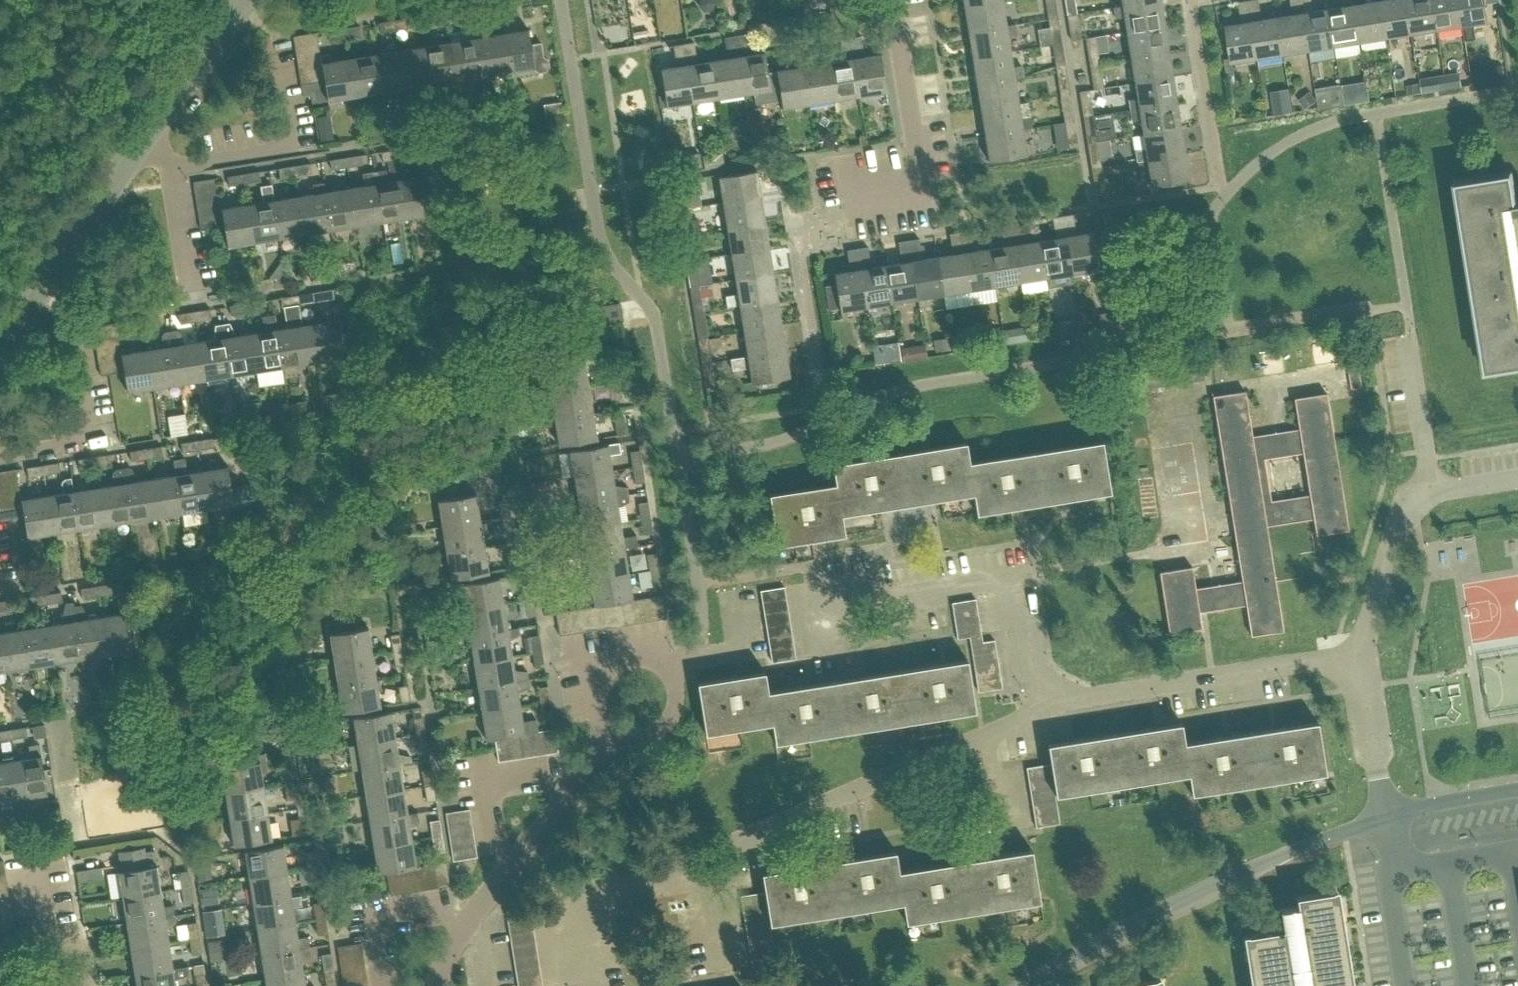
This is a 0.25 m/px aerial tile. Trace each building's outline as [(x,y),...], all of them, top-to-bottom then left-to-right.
[(1006,25),(1002,0),(999,0),(963,6),(968,32),(1006,25)] [(1046,10),(1056,8),(1054,0),(1045,0),(1046,10)] [(1164,25),(1160,0),(1159,0),(1121,6),(1113,7),(1115,19),(1123,18),(1126,32),(1164,25)] [(1258,59),(1249,0),(1247,0),(1239,1),(1241,14),(1246,13),(1247,21),(1226,25),(1232,63),(1258,59)] [(1278,17),(1256,20),(1255,12),(1260,11),(1258,0),(1249,0),(1258,59),(1284,55),(1278,17)] [(1309,50),(1301,0),(1291,0),(1292,6),(1297,5),(1299,13),(1278,17),(1284,55),(1309,50)] [(1329,8),(1308,12),(1306,4),(1311,3),(1311,0),(1301,0),(1309,50),(1335,46),(1329,8)] [(1361,42),(1354,0),(1349,0),(1350,5),(1329,8),(1335,46),(1361,42)] [(1380,0),(1359,3),(1358,0),(1354,0),(1361,42),(1386,38),(1380,0)] [(1412,34),(1407,0),(1381,0),(1380,0),(1386,38),(1412,34)] [(1433,0),(1407,0),(1412,34),(1438,30),(1433,0)] [(1464,26),(1459,0),(1433,0),(1438,30),(1464,26)] [(1464,26),(1466,40),(1478,38),(1476,24),(1489,22),(1486,0),(1459,0),(1464,26)] [(496,3),(498,13),(514,11),(513,1),(496,3)] [(483,16),(498,13),(496,3),(481,5),(483,16)] [(445,11),(447,21),(463,19),(462,9),(445,11)] [(432,24),(447,21),(445,11),(430,14),(432,24)] [(394,20),(396,29),(412,27),(410,17),(394,20)] [(380,32),(396,29),(394,20),(379,22),(380,32)] [(1070,41),(1080,40),(1077,22),(1068,24),(1070,41)] [(972,57),(1010,51),(1008,37),(1018,35),(1016,24),(1006,25),(968,32),(972,57)] [(343,28),(345,38),(360,35),(359,25),(343,28)] [(1130,57),(1168,51),(1164,25),(1126,32),(1130,57)] [(1052,45),(1061,43),(1058,26),(1049,27),(1052,45)] [(329,40),(345,38),(343,28),(327,31),(329,40)] [(531,44),(528,29),(501,33),(508,72),(533,68),(539,71),(549,70),(553,65),(552,59),(547,56),(545,42),(531,44)] [(450,41),(456,80),(482,76),(476,37),(465,39),(464,31),(449,33),(450,41)] [(295,48),(319,44),(317,32),(293,36),(295,48)] [(482,76),(508,72),(501,33),(476,37),(482,76)] [(747,47),(745,34),(734,36),(744,94),(754,93),(756,104),(780,100),(776,71),(767,72),(764,52),(742,56),(741,48),(747,47)] [(718,98),(744,94),(734,36),(725,37),(727,50),(732,50),(733,57),(712,61),(718,98)] [(850,38),(860,96),(886,92),(880,54),(858,58),(857,50),(862,49),(860,36),(850,38)] [(1087,56),(1097,54),(1094,37),(1084,38),(1087,56)] [(834,100),(860,96),(850,38),(840,39),(842,52),(848,51),(849,59),(828,62),(834,100)] [(431,84),(456,80),(450,41),(424,45),(431,84)] [(718,98),(712,61),(691,64),(690,56),(695,55),(693,42),(683,44),(692,103),(718,98)] [(1061,43),(1052,45),(1054,61),(1064,60),(1061,43)] [(321,57),(321,55),(319,44),(295,48),(297,60),(321,57)] [(666,107),(692,103),(683,44),(674,45),(676,58),(681,57),(682,66),(660,69),(665,95),(666,107)] [(405,88),(431,84),(424,45),(399,49),(405,88)] [(834,100),(828,62),(806,66),(805,58),(810,57),(808,45),(799,46),(808,105),(834,100)] [(782,109),(808,105),(799,46),(789,48),(791,60),(796,59),(798,67),(776,71),(780,100),(782,109)] [(380,92),(405,88),(399,49),(373,54),(380,92)] [(1010,51),(972,57),(976,83),(1014,77),(1023,76),(1021,65),(1012,66),(1010,51)] [(1134,83),(1172,77),(1168,51),(1130,57),(1134,83)] [(354,96),(348,58),(332,60),(332,56),(329,54),(321,55),(321,57),(323,68),(325,80),(301,84),(303,96),(311,94),(312,103),(354,96)] [(354,96),(380,92),(373,54),(348,58),(354,96)] [(299,72),(323,68),(321,57),(297,60),(299,72)] [(1503,64),(1471,70),(1473,83),(1505,78),(1503,64)] [(299,72),(301,84),(325,80),(323,68),(299,72)] [(1093,90),(1103,88),(1100,71),(1090,73),(1093,90)] [(1459,71),(1445,74),(1447,87),(1461,85),(1459,71)] [(1445,74),(1431,76),(1434,90),(1447,87),(1445,74)] [(980,108),(1018,102),(1014,77),(976,83),(980,108)] [(1060,96),(1069,95),(1067,77),(1057,79),(1060,96)] [(1131,110),(1176,102),(1172,77),(1134,83),(1136,98),(1129,99),(1131,110)] [(1354,83),(1341,85),(1344,104),(1357,102),(1354,83)] [(1341,84),(1315,88),(1318,108),(1344,104),(1341,85),(1341,84)] [(1082,109),(1091,108),(1088,91),(1079,92),(1082,109)] [(1069,95),(1060,96),(1063,113),(1072,111),(1069,95)] [(1290,101),(1272,103),(1274,114),(1291,112),(1290,101)] [(1018,102),(980,108),(984,135),(1022,128),(1018,102)] [(1142,134),(1181,128),(1176,102),(1131,110),(1132,120),(1140,119),(1142,134)] [(1087,143),(1096,141),(1093,125),(1084,127),(1087,143)] [(332,127),(320,129),(322,140),(334,138),(332,127)] [(1022,128),(984,135),(988,160),(1027,154),(1022,128)] [(1146,160),(1185,153),(1181,128),(1142,134),(1144,148),(1136,150),(1137,161),(1146,159),(1146,160)] [(1068,148),(1078,146),(1075,129),(1065,130),(1068,148)] [(1096,141),(1087,143),(1090,161),(1099,159),(1096,141)] [(397,149),(399,158),(415,156),(414,146),(397,149)] [(383,161),(399,158),(397,149),(381,151),(383,161)] [(1185,153),(1146,160),(1150,186),(1189,180),(1185,153)] [(346,157),(348,167),(364,164),(362,154),(346,157)] [(700,155),(672,159),(674,171),(702,167),(700,155)] [(332,169),(348,167),(346,157),(330,159),(332,169)] [(294,165),(296,175),(312,172),(310,163),(294,165)] [(281,177),(296,175),(294,165),(279,168),(281,177)] [(408,217),(402,178),(387,181),(385,169),(375,170),(383,221),(408,217)] [(357,225),(383,221),(375,170),(365,172),(367,184),(351,186),(357,225)] [(722,203),(761,196),(757,170),(718,176),(722,203)] [(243,174),(245,183),(261,181),(260,171),(243,174)] [(440,172),(428,174),(432,198),(443,196),(440,172)] [(1512,172),(1455,181),(1486,370),(1517,365),(1517,232),(1515,213),(1517,212),(1517,203),(1512,172)] [(229,186),(245,183),(243,174),(228,176),(229,186)] [(434,213),(428,174),(402,178),(408,217),(434,213)] [(1095,195),(1105,194),(1102,176),(1092,178),(1095,195)] [(195,193),(219,189),(217,177),(193,181),(195,193)] [(305,233),(331,229),(323,182),(313,184),(314,192),(299,195),(305,233)] [(357,225),(351,186),(325,191),(324,182),(323,182),(331,229),(357,225)] [(676,201),(686,199),(683,182),(673,184),(676,201)] [(273,199),(274,199),(272,184),(261,186),(264,200),(248,203),(254,241),(279,237),(273,199)] [(197,205),(221,201),(219,189),(195,193),(197,205)] [(279,237),(305,233),(299,195),(274,199),(273,199),(279,237)] [(726,228),(765,222),(761,196),(722,203),(726,228)] [(223,213),(222,207),(221,201),(197,205),(199,217),(223,213)] [(228,246),(254,241),(248,203),(222,207),(223,213),(225,225),(228,246)] [(201,229),(225,225),(223,213),(199,217),(201,229)] [(1073,227),(1071,213),(1062,215),(1071,274),(1072,277),(1098,273),(1098,270),(1092,232),(1075,235),(1073,231),(1072,227),(1073,227)] [(1046,278),(1071,274),(1062,215),(1053,217),(1054,229),(1060,229),(1061,237),(1040,240),(1046,278)] [(682,236),(691,234),(688,217),(679,219),(682,236)] [(731,254),(769,248),(765,222),(726,228),(731,254)] [(1046,278),(1040,240),(1019,243),(1017,235),(1022,235),(1020,222),(1011,223),(1020,282),(1046,278)] [(994,286),(1020,282),(1011,223),(1001,225),(1003,238),(1009,237),(1010,245),(989,248),(994,286)] [(994,286),(989,248),(968,252),(966,244),(971,243),(969,230),(959,231),(969,290),(994,286)] [(943,295),(969,290),(959,231),(950,233),(952,246),(957,245),(958,253),(937,257),(943,295)] [(691,234),(682,236),(684,253),(694,251),(691,234)] [(943,295),(937,257),(922,259),(921,252),(920,252),(918,238),(908,240),(917,299),(943,295)] [(892,303),(917,299),(908,240),(899,241),(901,254),(906,253),(907,261),(886,265),(892,303)] [(892,303),(886,265),(864,268),(863,260),(868,259),(866,246),(857,248),(866,307),(892,303)] [(735,280),(773,273),(769,248),(731,254),(735,280)] [(840,311),(866,307),(857,248),(847,250),(849,262),(850,262),(851,270),(834,273),(836,285),(840,309),(840,311)] [(690,287),(699,285),(697,268),(687,270),(690,287)] [(739,305),(777,299),(773,273),(735,280),(737,294),(726,295),(728,306),(738,304),(739,305)] [(699,285),(690,287),(693,304),(702,302),(699,285)] [(827,311),(840,309),(836,285),(823,287),(827,311)] [(297,294),(298,304),(314,301),(312,292),(297,294)] [(283,306),(298,304),(297,294),(281,297),(283,306)] [(743,331),(781,324),(777,299),(739,305),(743,331)] [(245,303),(247,312),(262,310),(260,300),(245,303)] [(231,315),(247,312),(245,303),(229,305),(231,315)] [(591,324),(618,320),(622,319),(619,303),(589,308),(591,324)] [(288,326),(276,328),(282,367),(308,363),(302,324),(298,304),(284,306),(288,326)] [(194,311),(196,321),(211,318),(210,308),(194,311)] [(180,323),(196,321),(194,311),(178,313),(180,323)] [(256,371),(282,367),(274,316),(263,318),(265,330),(250,332),(256,371)] [(143,319),(144,329),(160,326),(158,317),(143,319)] [(128,332),(144,329),(143,319),(126,322),(128,332)] [(302,324),(308,363),(333,359),(327,320),(302,324)] [(698,338),(708,336),(705,320),(695,321),(698,338)] [(256,371),(250,332),(234,335),(229,323),(222,324),(231,375),(256,371)] [(205,379),(231,375),(222,324),(215,325),(214,338),(199,341),(205,379)] [(747,357),(785,351),(781,324),(743,331),(747,357)] [(154,388),(179,383),(171,330),(167,331),(164,333),(162,335),(162,338),(163,346),(147,349),(154,388)] [(205,379),(199,341),(183,343),(182,335),(180,332),(178,330),(175,330),(171,330),(179,383),(205,379)] [(96,351),(120,347),(118,336),(94,339),(96,351)] [(708,336),(698,338),(701,355),(710,354),(708,336)] [(1356,357),(1353,340),(1343,342),(1345,359),(1356,357)] [(122,359),(121,353),(120,347),(96,351),(98,363),(122,359)] [(127,392),(154,388),(147,349),(121,353),(122,359),(124,371),(127,392)] [(785,351),(747,357),(732,359),(734,371),(749,368),(751,383),(790,377),(785,351)] [(100,375),(124,371),(122,359),(98,363),(100,375)] [(550,393),(589,387),(584,360),(546,366),(550,393)] [(609,383),(619,382),(616,366),(606,368),(609,383)] [(1203,369),(1202,370),(1185,372),(1186,383),(1204,381),(1203,369)] [(703,373),(706,390),(716,388),(713,371),(703,373)] [(619,382),(609,383),(611,399),(621,398),(619,382)] [(554,418),(593,412),(589,387),(550,393),(554,418)] [(1246,407),(1244,390),(1212,395),(1229,500),(1231,515),(1234,531),(1242,581),(1194,589),(1191,567),(1159,572),(1169,633),(1201,628),(1198,612),(1206,611),(1245,605),(1250,635),(1282,630),(1266,526),(1313,518),(1315,534),(1347,529),(1335,451),(1325,393),(1293,398),(1298,429),(1251,436),(1246,407)] [(602,410),(593,412),(554,418),(558,445),(597,439),(594,422),(604,420),(602,410)] [(617,435),(627,434),(624,418),(615,419),(617,435)] [(197,440),(198,450),(214,447),(212,437),(197,440)] [(182,452),(198,450),(197,440),(180,442),(182,452)] [(1035,450),(1043,502),(1069,498),(1077,496),(1110,491),(1101,440),(1035,450)] [(940,498),(973,493),(974,493),(969,461),(966,441),(899,452),(907,503),(934,499),(940,498)] [(619,442),(569,450),(573,475),(612,469),(610,458),(621,456),(619,442)] [(145,448),(147,458),(162,455),(160,446),(145,448)] [(130,460),(147,458),(145,448),(128,451),(130,460)] [(1015,506),(1024,505),(1043,502),(1035,450),(969,461),(974,493),(973,493),(977,513),(1010,507),(1015,506)] [(18,458),(19,468),(54,461),(52,452),(18,458)] [(841,514),(880,508),(907,503),(899,452),(832,463),(835,482),(841,514)] [(632,466),(642,465),(640,453),(630,455),(632,466)] [(94,456),(95,466),(111,463),(109,454),(94,456)] [(79,468),(95,466),(94,456),(77,459),(79,468)] [(208,508),(201,470),(185,472),(183,458),(173,459),(175,474),(176,474),(182,512),(208,508)] [(42,464),(44,474),(59,471),(57,462),(42,464)] [(28,476),(44,474),(42,464),(26,467),(28,476)] [(201,470),(208,508),(233,504),(227,465),(201,470)] [(642,465),(632,466),(634,483),(644,481),(642,465)] [(156,516),(150,478),(134,480),(133,472),(132,470),(129,468),(126,467),(122,468),(130,520),(156,516)] [(104,525),(130,520),(122,468),(117,468),(117,469),(115,470),(113,473),(113,475),(114,483),(98,486),(104,525)] [(18,481),(16,469),(0,471),(0,484),(18,481)] [(578,502),(629,494),(628,486),(615,485),(612,469),(573,475),(578,502)] [(156,516),(182,512),(176,474),(175,474),(150,478),(156,516)] [(79,529),(73,490),(71,477),(66,478),(64,478),(61,481),(61,483),(62,492),(47,494),(53,533),(79,529)] [(20,493),(18,481),(0,484),(0,496),(20,493)] [(823,537),(844,534),(841,514),(835,482),(811,486),(769,493),(777,545),(823,537)] [(79,529),(104,525),(98,486),(73,490),(79,529)] [(21,498),(20,493),(0,496),(0,508),(22,504),(21,498)] [(27,537),(53,533),(47,494),(21,498),(22,504),(24,517),(27,537)] [(442,526),(480,520),(476,494),(438,500),(442,526)] [(582,528),(620,521),(618,506),(630,501),(629,494),(578,502),(582,528)] [(500,517),(510,515),(508,500),(498,501),(500,517)] [(640,518),(650,517),(647,501),(638,502),(640,518)] [(24,517),(22,504),(0,508),(0,520),(24,517)] [(510,515),(500,517),(503,533),(513,531),(510,515)] [(650,517),(640,518),(643,534),(652,532),(650,517)] [(446,552),(484,546),(480,520),(442,526),(446,552)] [(620,521),(582,528),(586,553),(625,547),(625,548),(637,546),(635,535),(623,537),(620,521)] [(484,546),(446,552),(450,578),(488,572),(484,546)] [(629,573),(625,548),(625,547),(586,553),(590,579),(629,573)] [(508,568),(518,567),(516,551),(506,552),(508,568)] [(649,570),(658,568),(656,553),(646,554),(649,570)] [(658,568),(649,570),(651,586),(661,584),(658,568)] [(629,573),(590,579),(594,605),(633,599),(629,573)] [(465,609),(504,603),(500,577),(461,583),(465,609)] [(96,586),(98,595),(123,591),(122,582),(96,586)] [(523,600),(533,599),(531,584),(521,585),(523,600)] [(81,598),(98,595),(96,586),(80,588),(81,598)] [(762,602),(786,599),(784,586),(760,590),(762,602)] [(45,594),(46,604),(62,601),(60,591),(45,594)] [(30,606),(46,604),(45,594),(28,597),(30,606)] [(650,596),(654,620),(666,618),(662,594),(650,596)] [(642,622),(654,620),(650,596),(638,598),(642,622)] [(630,624),(642,622),(638,598),(627,600),(630,624)] [(954,614),(978,610),(976,598),(952,602),(954,614)] [(10,609),(9,599),(0,601),(0,611),(10,609)] [(533,599),(523,600),(526,617),(536,615),(533,599)] [(764,614),(788,610),(786,599),(762,602),(764,614)] [(619,626),(630,624),(627,600),(615,602),(619,626)] [(65,602),(60,622),(49,623),(56,662),(81,658),(72,601),(65,602)] [(107,654),(101,615),(87,618),(85,607),(81,604),(75,605),(74,601),(72,601),(81,658),(107,654)] [(607,627),(619,626),(615,602),(603,604),(607,627)] [(508,629),(508,628),(504,603),(465,609),(469,635),(508,629)] [(595,629),(607,627),(603,604),(591,606),(595,629)] [(583,631),(595,629),(591,606),(579,608),(583,631)] [(571,633),(583,631),(579,608),(567,610),(571,633)] [(559,635),(571,633),(567,610),(555,611),(559,635)] [(766,626),(790,622),(788,610),(764,614),(766,626)] [(955,626),(979,622),(978,610),(954,614),(955,626)] [(101,615),(107,654),(133,650),(127,611),(101,615)] [(767,638),(791,634),(790,622),(766,626),(767,638)] [(979,622),(955,626),(957,638),(981,634),(979,622)] [(30,666),(56,662),(49,623),(24,628),(30,666)] [(334,660),(372,653),(368,627),(329,633),(334,660)] [(473,661),(512,655),(509,637),(511,637),(519,634),(518,627),(508,628),(508,629),(469,635),(473,661)] [(30,666),(24,628),(0,631),(0,643),(4,670),(30,666)] [(392,650),(402,649),(399,633),(390,634),(392,650)] [(769,649),(793,646),(791,634),(767,638),(769,649)] [(531,652),(542,650),(539,635),(529,636),(531,652)] [(589,636),(589,662),(599,662),(599,636),(589,636)] [(972,655),(996,652),(994,639),(970,643),(972,655)] [(793,646),(769,649),(771,661),(795,658),(793,646)] [(402,649),(392,650),(395,666),(404,664),(402,649)] [(542,650),(531,652),(534,668),(544,667),(542,650)] [(974,667),(998,663),(996,652),(972,655),(974,667)] [(338,685),(376,679),(372,653),(334,660),(338,685)] [(477,686),(528,678),(527,670),(516,670),(515,670),(512,655),(473,661),(477,686)] [(900,669),(908,721),(941,715),(975,710),(967,658),(965,658),(946,662),(939,663),(900,669)] [(976,679),(1000,675),(998,663),(974,667),(976,679)] [(875,726),(908,721),(900,669),(866,674),(833,680),(842,731),(875,726)] [(703,721),(705,733),(738,728),(771,722),(772,722),(767,690),(764,670),(743,674),(736,675),(698,681),(697,681),(703,721)] [(1000,675),(976,679),(978,691),(1002,687),(1000,675)] [(481,712),(520,706),(518,690),(519,690),(529,686),(528,678),(477,686),(481,712)] [(376,679),(338,685),(342,711),(381,705),(376,679)] [(771,722),(774,742),(808,737),(842,731),(833,680),(807,684),(767,690),(772,722),(771,722)] [(401,702),(410,700),(409,693),(407,684),(398,686),(401,702)] [(539,703),(550,701),(548,686),(537,688),(539,703)] [(550,701),(539,703),(542,720),(553,718),(550,701)] [(520,706),(481,712),(486,738),(538,730),(536,719),(523,722),(520,706)] [(357,743),(395,737),(391,711),(353,717),(357,743)] [(415,734),(425,732),(422,717),(413,718),(415,734)] [(1250,732),(1258,783),(1291,777),(1325,772),(1317,721),(1277,727),(1270,728),(1250,732)] [(1183,742),(1184,742),(1181,723),(1164,726),(1153,727),(1114,734),(1122,784),(1157,779),(1188,774),(1183,742)] [(10,729),(11,738),(28,736),(26,726),(10,729)] [(542,730),(546,753),(558,751),(554,728),(542,730)] [(11,738),(10,729),(0,730),(0,740),(11,738)] [(534,755),(546,753),(542,730),(530,732),(534,755)] [(425,732),(415,734),(418,750),(427,748),(425,732)] [(522,757),(534,755),(530,732),(519,734),(522,757)] [(1225,788),(1258,783),(1250,732),(1229,735),(1222,736),(1184,742),(1183,742),(1188,774),(1191,794),(1225,788)] [(510,759),(522,757),(519,734),(507,736),(510,759)] [(1091,789),(1122,784),(1114,734),(1074,740),(1047,744),(1050,764),(1055,795),(1091,789)] [(499,761),(510,759),(507,736),(495,738),(499,761)] [(361,769),(400,763),(395,737),(357,743),(361,769)] [(28,745),(30,756),(15,759),(21,797),(47,793),(40,755),(39,744),(28,745)] [(15,759),(0,761),(0,759),(0,801),(21,797),(15,759)] [(225,794),(264,787),(260,761),(221,767),(225,794)] [(365,795),(404,789),(400,763),(361,769),(365,795)] [(1028,780),(1052,776),(1050,764),(1026,768),(1028,780)] [(284,784),(294,783),(291,767),(282,768),(284,784)] [(424,785),(433,784),(431,769),(421,770),(424,785)] [(1030,792),(1054,788),(1052,776),(1028,780),(1030,792)] [(294,783),(284,784),(286,800),(296,798),(294,783)] [(433,784),(424,785),(426,801),(436,800),(433,784)] [(229,819),(268,812),(264,787),(225,794),(229,819)] [(1032,803),(1055,799),(1054,788),(1030,792),(1032,803)] [(369,821),(408,814),(404,789),(365,795),(369,821)] [(1034,815),(1057,811),(1055,799),(1032,803),(1034,815)] [(448,825),(471,821),(469,809),(446,813),(448,825)] [(1057,811),(1034,815),(1036,827),(1047,825),(1059,823),(1057,811)] [(268,812),(229,819),(233,845),(272,839),(268,812)] [(373,846),(412,840),(410,826),(419,824),(417,813),(408,814),(369,821),(373,846)] [(292,835),(302,834),(299,818),(290,819),(292,835)] [(432,837),(441,835),(438,820),(429,821),(432,837)] [(450,836),(473,833),(471,821),(448,825),(450,836)] [(452,848),(475,844),(473,833),(450,836),(452,848)] [(441,835),(432,837),(435,852),(444,851),(441,835)] [(377,872),(416,866),(412,840),(373,846),(377,872)] [(249,877),(287,871),(283,844),(244,850),(249,877)] [(475,844),(452,848),(454,860),(477,856),(475,844)] [(122,897),(161,891),(157,865),(143,867),(140,848),(116,852),(119,871),(118,871),(122,897)] [(307,868),(316,866),(314,850),(304,852),(307,868)] [(964,860),(972,911),(1006,906),(1039,900),(1031,850),(992,856),(983,857),(964,860)] [(898,871),(899,870),(896,851),(874,854),(868,855),(828,862),(836,912),(870,907),(903,902),(898,871)] [(940,916),(972,911),(964,860),(944,863),(937,864),(899,870),(898,871),(903,902),(903,907),(906,921),(940,916)] [(434,864),(437,888),(449,886),(446,862),(434,864)] [(804,917),(836,912),(828,862),(786,868),(761,872),(769,923),(804,917)] [(434,864),(422,866),(425,890),(437,888),(434,864)] [(316,866),(307,868),(310,884),(319,882),(316,866)] [(422,866),(410,868),(414,892),(425,890),(422,866)] [(410,868),(398,870),(402,893),(414,892),(410,868)] [(181,887),(190,886),(188,870),(179,872),(181,887)] [(398,870),(386,872),(390,895),(402,893),(398,870)] [(253,903),(292,897),(287,871),(249,877),(253,903)] [(9,895),(7,884),(0,885),(0,897),(9,895)] [(190,886),(181,887),(184,903),(193,902),(190,886)] [(216,887),(198,889),(201,906),(218,903),(216,887)] [(1252,985),(1351,985),(1335,889),(1295,896),(1296,905),(1279,908),(1282,928),(1264,931),(1243,934),(1252,985)] [(126,923),(174,915),(173,904),(163,905),(161,891),(122,897),(126,923)] [(742,907),(766,903),(764,891),(740,895),(742,907)] [(10,907),(9,895),(0,897),(0,909),(10,907)] [(257,929),(296,923),(292,897),(253,903),(257,929)] [(315,919),(325,918),(322,902),(313,904),(315,919)] [(744,919),(768,915),(766,903),(742,907),(744,919)] [(508,922),(531,919),(530,908),(529,906),(506,910),(508,922)] [(12,919),(10,907),(0,909),(0,921),(12,919)] [(130,949),(169,942),(165,917),(174,915),(126,923),(130,949)] [(746,930),(770,927),(769,923),(768,915),(744,919),(746,930)] [(325,918),(315,919),(318,935),(327,934),(325,918)] [(14,931),(12,919),(0,921),(0,933),(14,931)] [(510,934),(533,930),(531,919),(508,922),(510,934)] [(190,939),(199,937),(196,921),(187,923),(190,939)] [(261,954),(309,946),(308,936),(298,938),(296,923),(257,929),(261,954)] [(748,942),(772,939),(770,927),(746,930),(748,942)] [(512,946),(535,942),(533,930),(510,934),(512,946)] [(16,943),(14,931),(0,933),(0,946),(16,943)] [(226,955),(241,952),(239,936),(224,939),(226,955)] [(199,937),(190,939),(192,955),(201,953),(199,937)] [(750,954),(774,950),(772,939),(748,942),(750,954)] [(208,943),(211,961),(226,959),(224,940),(208,943)] [(135,974),(173,968),(169,942),(130,949),(135,974)] [(513,958),(537,954),(535,942),(512,946),(513,958)] [(18,955),(16,943),(0,946),(0,958),(18,955)] [(339,958),(362,954),(360,943),(337,946),(339,958)] [(265,980),(304,974),(302,959),(311,957),(309,946),(261,954),(265,980)] [(774,950),(750,954),(752,966),(775,962),(774,950)] [(324,970),(333,969),(330,953),(322,955),(324,970)] [(341,970),(364,966),(362,954),(339,958),(341,970)] [(515,970),(539,966),(537,954),(513,958),(515,970)] [(0,958),(0,970),(20,967),(18,955),(0,958)] [(135,974),(136,985),(176,985),(175,978),(184,976),(186,975),(188,973),(188,970),(188,966),(173,968),(135,974)] [(343,981),(366,977),(364,966),(341,970),(343,981)] [(517,981),(541,978),(539,966),(515,970),(517,981)] [(324,970),(327,985),(329,985),(335,985),(333,969),(324,970)] [(204,973),(195,974),(197,985),(207,985),(204,973)] [(304,974),(265,980),(266,985),(306,985),(304,974)] [(343,981),(344,985),(367,985),(366,977),(343,981)] [(517,981),(518,985),(542,985),(541,978),(517,981)]
